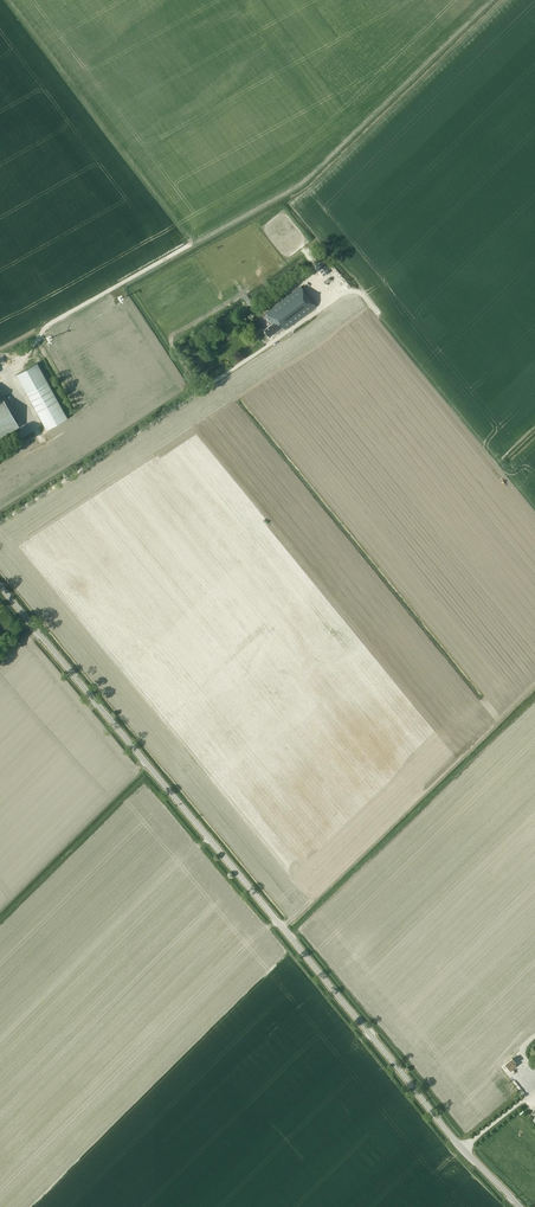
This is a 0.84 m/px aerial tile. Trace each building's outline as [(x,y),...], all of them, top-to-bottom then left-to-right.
[(316,306),(301,286),(266,313),(273,323),(264,330),(270,337),(283,327),(285,329),(316,306)] [(16,374),(26,392),(47,381),(37,362),(16,374)] [(26,392),(46,429),(68,417),(47,381),(26,392)] [(19,427),(0,394),(0,437),(19,427)]
